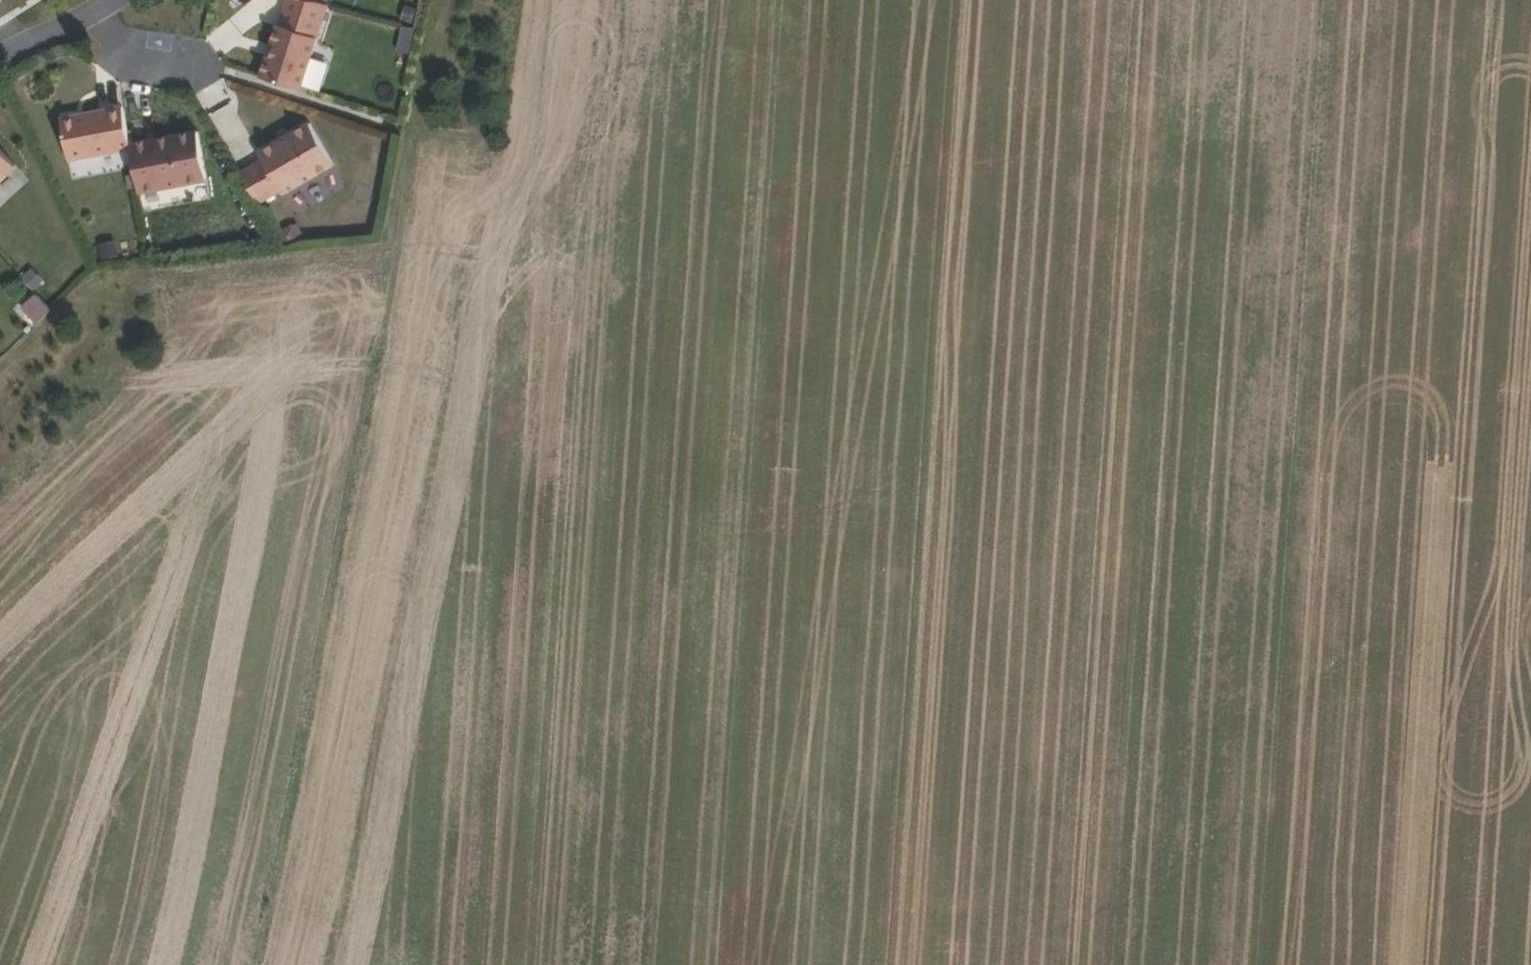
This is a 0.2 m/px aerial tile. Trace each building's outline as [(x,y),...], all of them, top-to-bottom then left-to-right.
[(263,75),(304,89),(329,4),(313,0),(288,0),(281,25),(279,25),(273,45),(276,46),(273,56),(269,55),(263,75)] [(72,159),(137,146),(135,141),(128,104),(64,117),(72,159)] [(289,143),(284,135),(265,146),(269,154),(247,167),(265,197),(282,186),(284,187),(287,185),(289,188),(339,158),(314,117),(295,128),(301,135),(289,143)] [(135,141),(137,146),(149,207),(215,193),(202,127),(135,141)] [(295,128),(284,135),(289,143),(301,135),(295,128)] [(22,162),(0,138),(0,183),(22,162)] [(34,291),(16,307),(34,326),(51,310),(34,291)]
